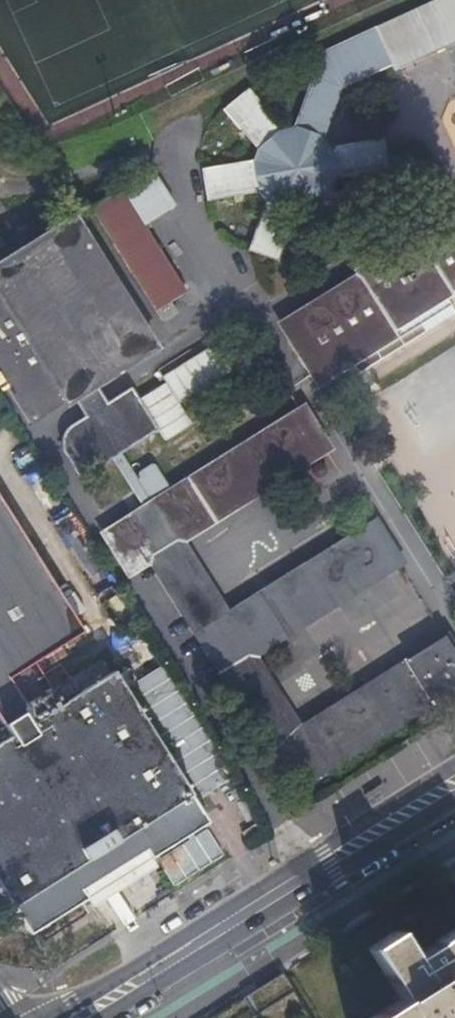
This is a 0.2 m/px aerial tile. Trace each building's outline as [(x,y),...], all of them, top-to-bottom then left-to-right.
[(310,57),(317,73),(296,124),(283,127),(250,83),(225,102),(257,145),(252,157),(200,163),(204,193),(258,187),(266,198),(246,247),(273,260),(294,211),(307,209),(340,253),(365,235),(331,190),(338,178),(389,172),(387,142),(333,148),(325,136),(346,89),(393,67),(395,71),(454,43),(454,0),(431,0),(310,57)] [(156,168),(93,208),(166,323),(182,313),(174,301),(190,291),(148,224),(179,205),(156,168)] [(99,384),(157,348),(75,218),(0,265),(0,362),(36,419),(66,400),(68,403),(76,399),(87,416),(76,423),(73,425),(70,428),(67,432),(66,434),(65,437),(64,440),(64,443),(65,449),(68,455),(81,476),(109,458),(142,509),(107,531),(131,569),(154,555),(203,633),(228,671),(275,747),(257,759),(269,777),(287,765),(300,785),(454,688),(454,650),(448,639),(299,732),(251,657),(399,563),(375,525),(227,618),(178,540),(326,447),(302,409),(167,493),(165,491),(168,487),(156,469),(151,468),(142,473),(141,479),(142,481),(138,483),(118,452),(159,427),(134,387),(110,402),(99,384)] [(454,295),(454,221),(422,242),(417,234),(358,271),(363,278),(287,326),(320,378),(350,360),(359,373),(454,313),(454,310),(448,299),(454,295)] [(329,392),(359,373),(350,360),(320,378),(329,392)] [(71,682),(61,665),(43,676),(36,663),(84,633),(0,499),(0,720),(3,725),(53,693),(69,683),(71,682)] [(6,729),(0,733),(0,738),(3,742),(0,744),(0,889),(29,936),(87,899),(82,891),(145,851),(151,859),(210,822),(114,673),(110,675),(102,662),(86,673),(93,685),(90,688),(82,675),(69,683),(53,693),(3,725),(6,729)] [(162,878),(151,859),(145,851),(82,891),(87,899),(99,918),(162,878)] [(409,956),(393,932),(367,948),(399,999),(369,1017),(454,1017),(454,927),(409,956)] [(267,1017),(308,1017),(311,1016),(300,998),(267,1017)]
